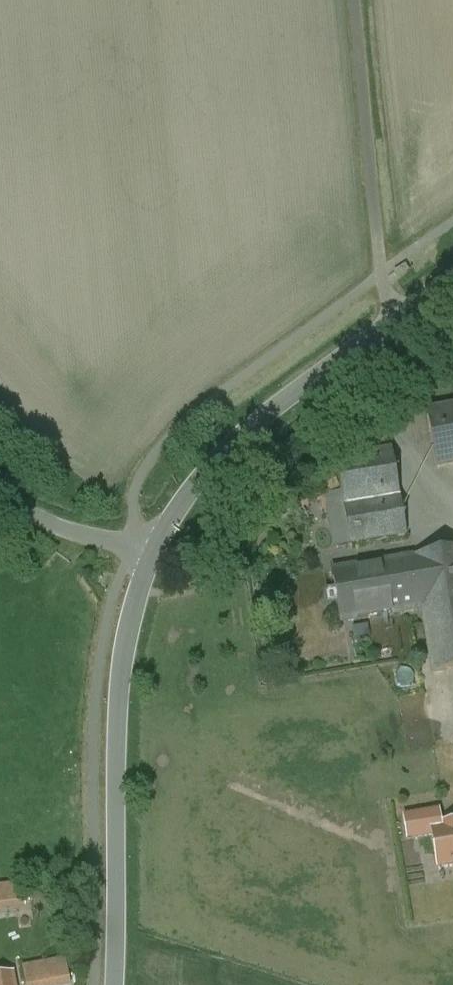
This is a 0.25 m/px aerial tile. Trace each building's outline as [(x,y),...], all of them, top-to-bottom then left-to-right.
[(424,417),(435,471),(452,468),(452,412),(424,417)] [(388,454),(336,463),(341,497),(330,498),(335,525),(345,523),(349,548),(402,539),(388,454)] [(331,479),(307,494),(315,506),(338,491),(331,479)] [(414,560),(422,612),(432,678),(452,675),(452,554),(414,560)] [(414,560),(332,573),(340,624),(422,612),(414,560)] [(438,810),(404,815),(408,837),(433,833),(432,829),(441,827),(438,810)] [(446,823),(446,826),(441,827),(432,829),(433,833),(438,865),(452,863),(452,822),(446,823)] [(0,884),(0,914),(31,910),(27,880),(0,884)] [(66,959),(51,961),(54,981),(69,978),(66,959)] [(22,967),(26,984),(32,984),(54,981),(51,961),(22,967)] [(11,973),(0,975),(0,984),(13,984),(11,973)]
